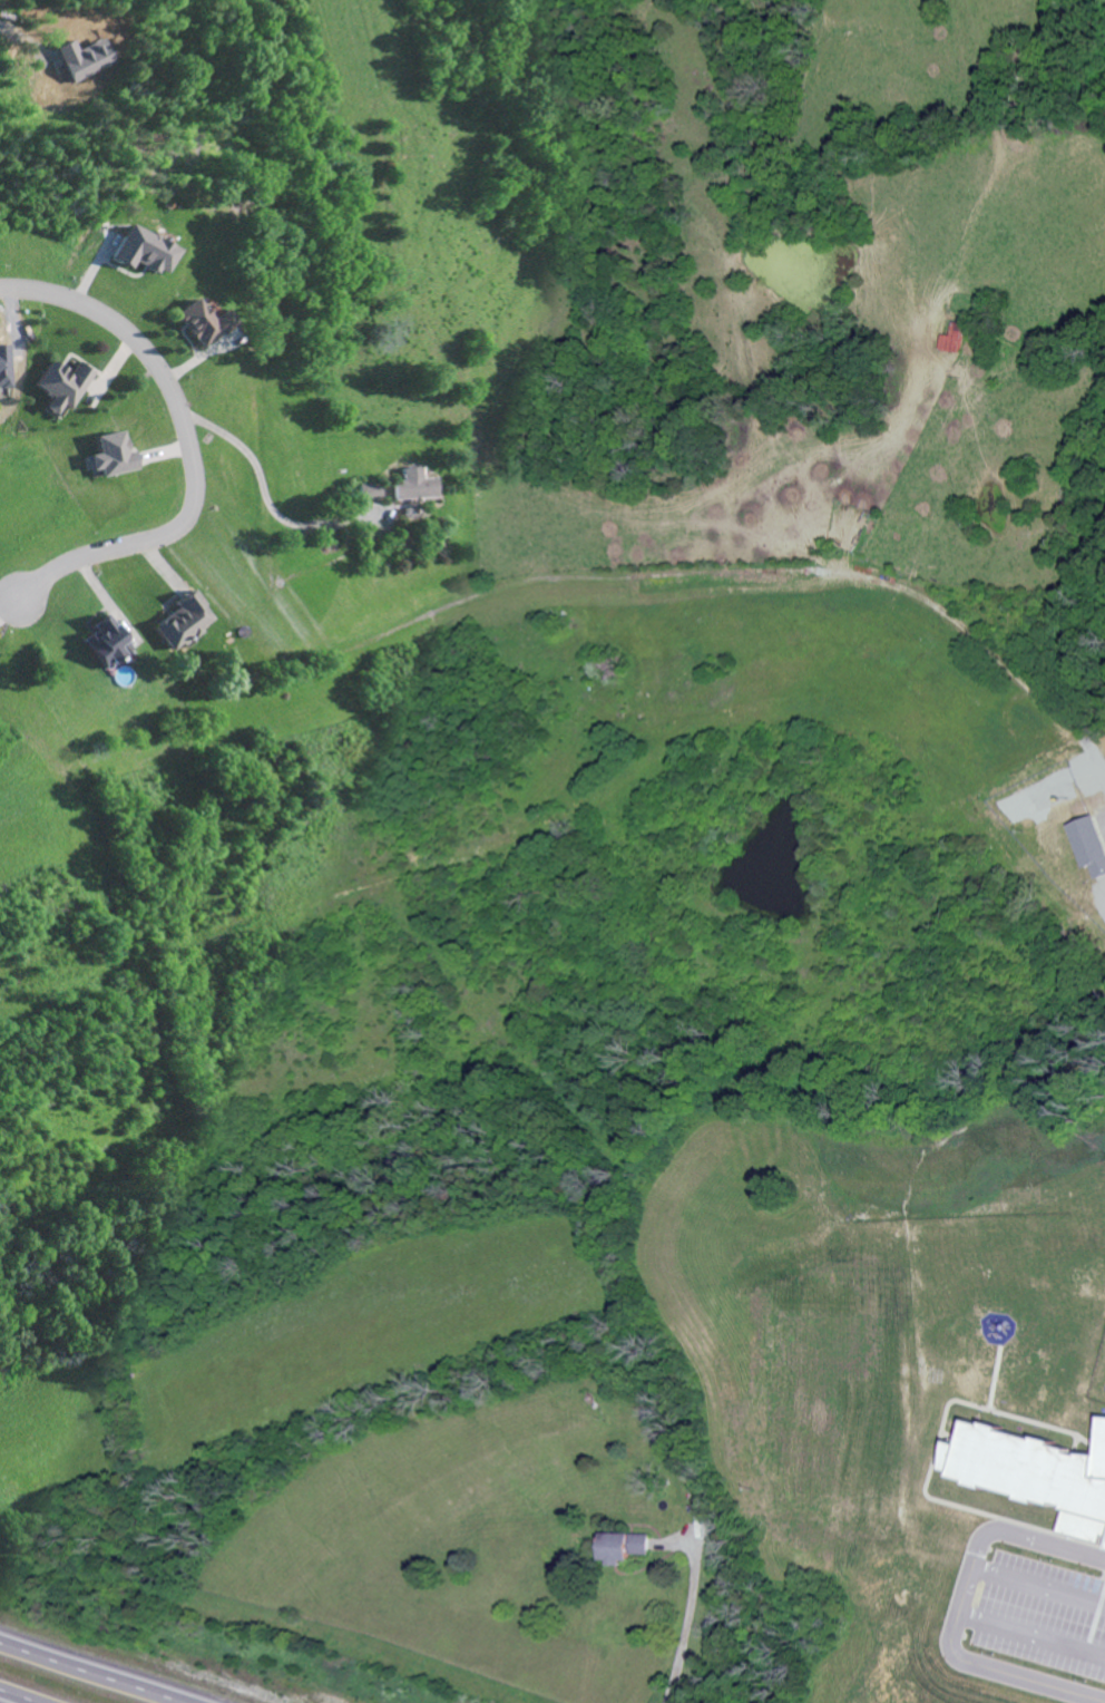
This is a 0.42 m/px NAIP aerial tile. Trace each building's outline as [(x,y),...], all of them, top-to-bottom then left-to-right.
[(179,249),(124,228),(111,263),(131,271),(134,264),(168,278),(179,249)] [(176,318),(203,351),(236,324),(226,311),(213,321),(197,301),(176,318)] [(32,388),(50,399),(42,411),(54,418),(61,407),(69,412),(83,390),(90,395),(99,380),(76,365),(68,376),(48,363),(32,388)] [(97,456),(88,458),(90,472),(100,470),(102,479),(138,473),(133,450),(126,451),(123,433),(94,439),(97,456)] [(397,502),(439,501),(439,480),(425,480),(424,470),(405,470),(405,484),(397,484),(397,502)] [(360,487),(362,504),(382,502),(380,485),(360,487)] [(168,655),(214,623),(194,595),(149,627),(168,655)] [(129,653),(105,617),(89,628),(93,634),(80,643),(100,672),(129,653)] [(1086,872),(1092,869),(1097,882),(1104,879),(1104,867),(1104,865),(1104,864),(1104,846),(1094,818),(1069,828),(1086,872)] [(1104,1517),(1104,1421),(1097,1454),(960,1421),(946,1477),(1104,1517)] [(603,1564),(631,1564),(632,1556),(650,1556),(650,1535),(604,1535),(603,1564)]
